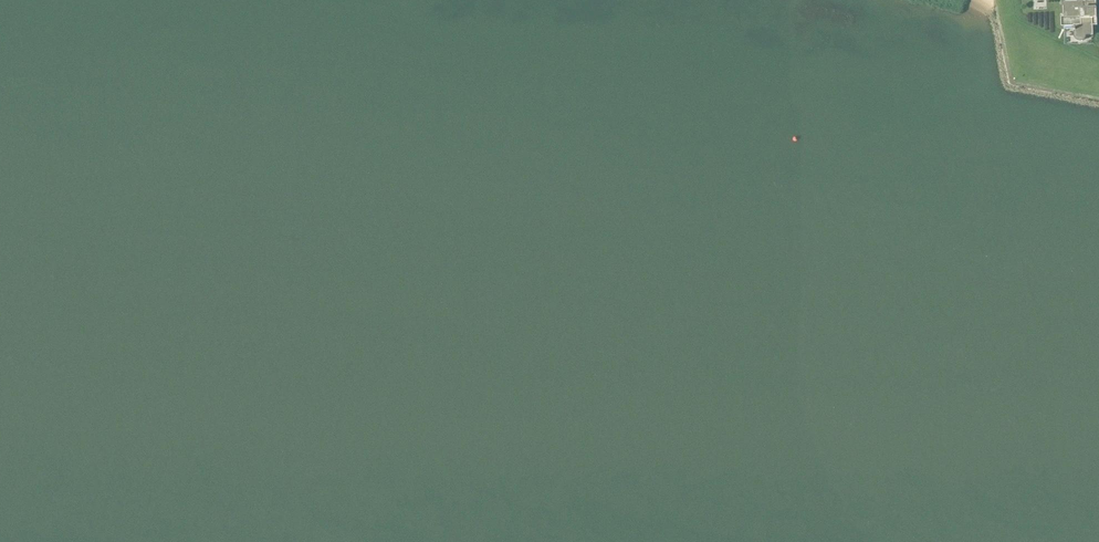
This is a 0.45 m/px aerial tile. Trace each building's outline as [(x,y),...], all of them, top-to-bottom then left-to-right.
[(1074,26),(1074,36),(1074,37),(1075,38),(1075,39),(1076,39),(1076,40),(1077,40),(1077,41),(1078,41),(1079,41),(1080,41),(1081,41),(1082,41),(1083,41),(1083,40),(1084,40),(1084,39),(1085,39),(1085,38),(1086,38),(1086,37),(1086,36),(1086,35),(1093,35),(1093,25),(1097,25),(1097,8),(1096,1),(1091,1),(1063,2),(1064,27),(1074,26)]
